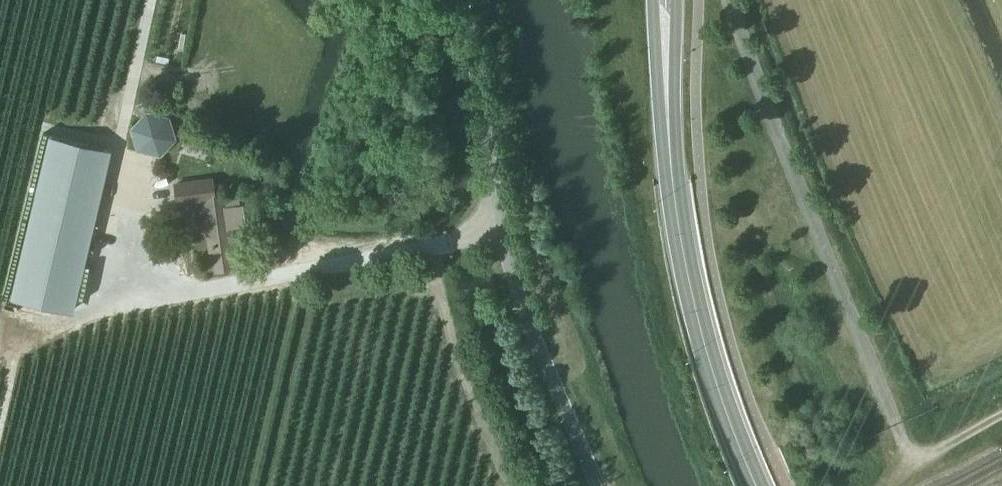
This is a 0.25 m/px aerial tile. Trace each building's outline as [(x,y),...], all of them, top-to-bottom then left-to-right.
[(177,141),(170,117),(146,112),(130,129),(137,152),(160,157),(177,141)] [(50,136),(11,300),(71,314),(110,150),(50,136)] [(214,264),(215,271),(232,269),(229,244),(233,243),(230,227),(244,226),(241,206),(239,206),(238,200),(222,202),(222,197),(216,198),(213,177),(173,183),(176,206),(202,203),(202,205),(195,206),(196,215),(204,214),(211,265),(214,264)]
